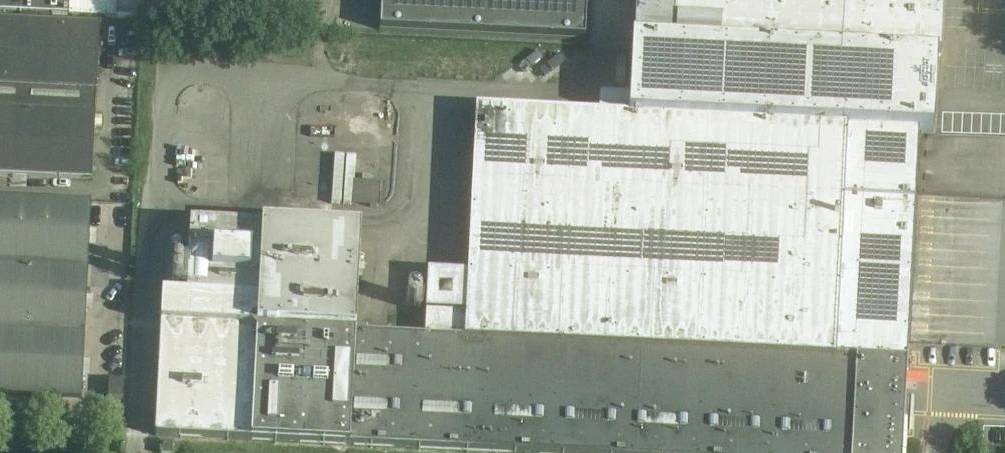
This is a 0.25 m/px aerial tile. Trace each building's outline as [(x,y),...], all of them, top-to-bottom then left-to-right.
[(141,21),(142,0),(0,0),(0,14),(141,21)] [(153,435),(492,452),(900,452),(902,421),(907,421),(907,409),(903,409),(919,131),(933,131),(937,64),(941,0),(634,0),(628,95),(599,95),(598,115),(475,109),(467,276),(427,274),(424,339),(353,335),(358,234),(188,225),(184,297),(160,296),(153,435)] [(379,30),(585,40),(587,0),(381,0),(379,30)] [(94,114),(98,25),(0,21),(0,109),(94,114)] [(91,179),(94,114),(0,109),(0,175),(91,179)] [(348,205),(380,208),(382,183),(374,183),(374,176),(363,175),(362,183),(349,182),(348,205)] [(79,398),(89,203),(0,199),(0,394),(79,398)] [(106,399),(122,399),(123,381),(107,380),(106,399)] [(159,442),(158,452),(170,452),(171,443),(159,442)]
